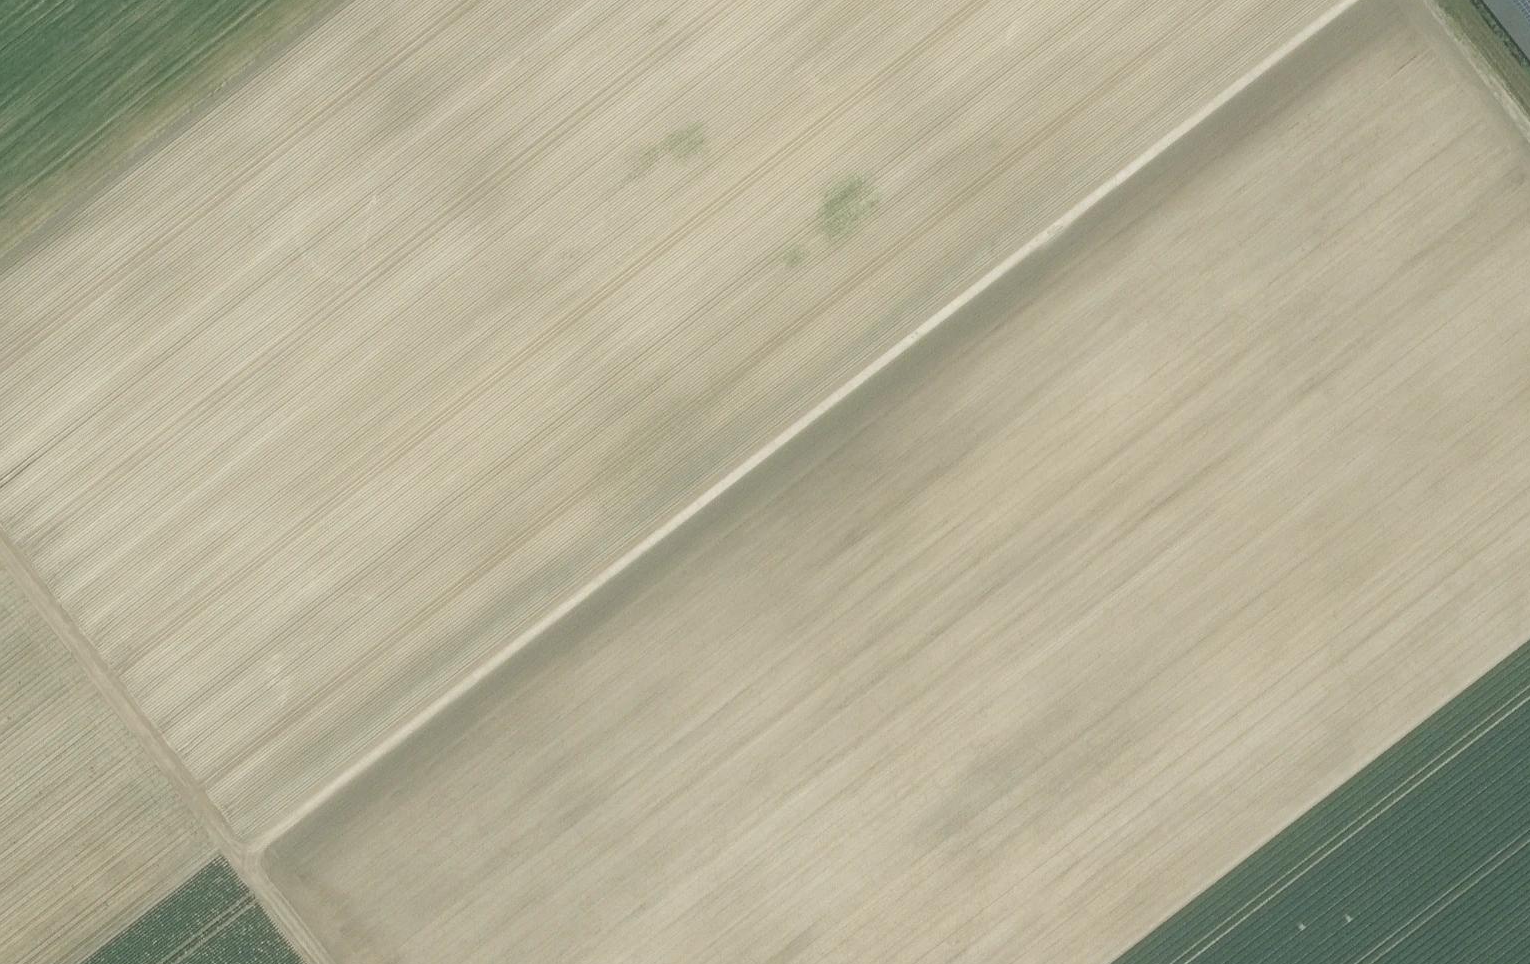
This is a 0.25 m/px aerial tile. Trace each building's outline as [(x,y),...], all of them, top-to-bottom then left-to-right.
[(1529,49),(1529,0),(1492,0),(1529,49)]
